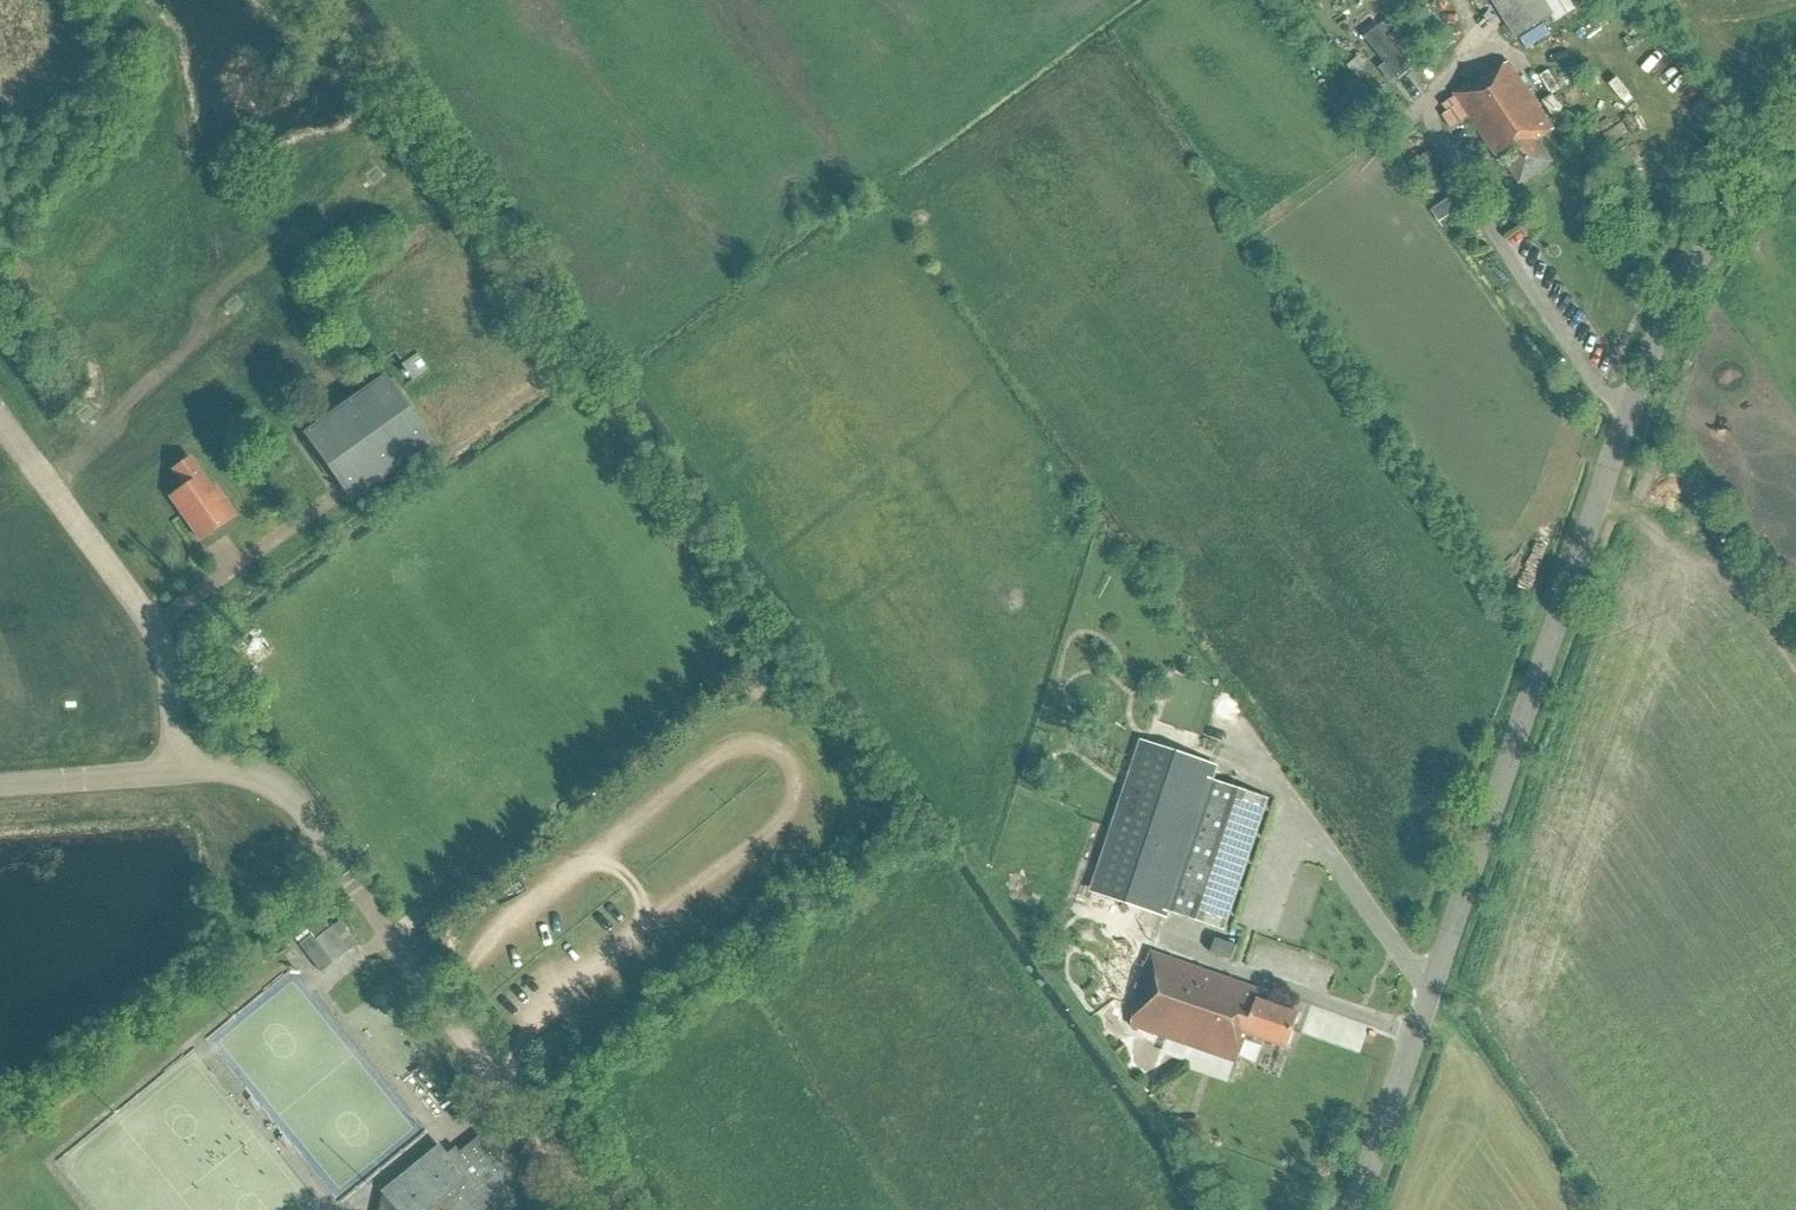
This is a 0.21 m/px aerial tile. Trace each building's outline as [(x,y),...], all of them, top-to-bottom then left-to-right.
[(1515,41),(1555,18),(1544,0),(1491,0),(1515,41)] [(1420,18),(1404,33),(1424,54),(1440,39),(1420,18)] [(1468,116),(1501,165),(1505,163),(1520,185),(1553,162),(1539,141),(1554,130),(1507,59),(1454,95),(1468,116)] [(1468,116),(1454,95),(1440,104),(1445,111),(1440,115),(1449,129),(1468,116)] [(1602,196),(1591,204),(1599,214),(1609,207),(1602,196)] [(414,383),(429,372),(418,356),(403,367),(414,383)] [(430,442),(389,385),(384,378),(304,435),(350,499),(430,442)] [(200,541),(202,539),(235,516),(214,485),(210,488),(189,458),(172,470),(185,487),(170,498),(200,541)] [(1211,778),(1144,755),(1093,908),(1138,923),(1160,930),(1164,916),(1211,778)] [(1164,916),(1222,936),(1268,797),(1211,778),(1164,916)] [(320,973),(347,951),(355,945),(337,922),(329,928),(323,920),(307,932),(310,936),(298,945),(320,973)] [(1232,960),(1237,946),(1217,940),(1212,953),(1232,960)] [(1230,1083),(1237,1063),(1247,1034),(1287,1049),(1299,1015),(1259,1001),(1263,991),(1151,952),(1134,1003),(1138,1005),(1131,1026),(1192,1047),(1184,1067),(1230,1083)] [(1114,1048),(1119,1055),(1128,1049),(1123,1042),(1114,1048)] [(381,1192),(376,1209),(510,1209),(527,1196),(479,1137),(458,1154),(454,1148),(445,1155),(438,1146),(381,1192)]
